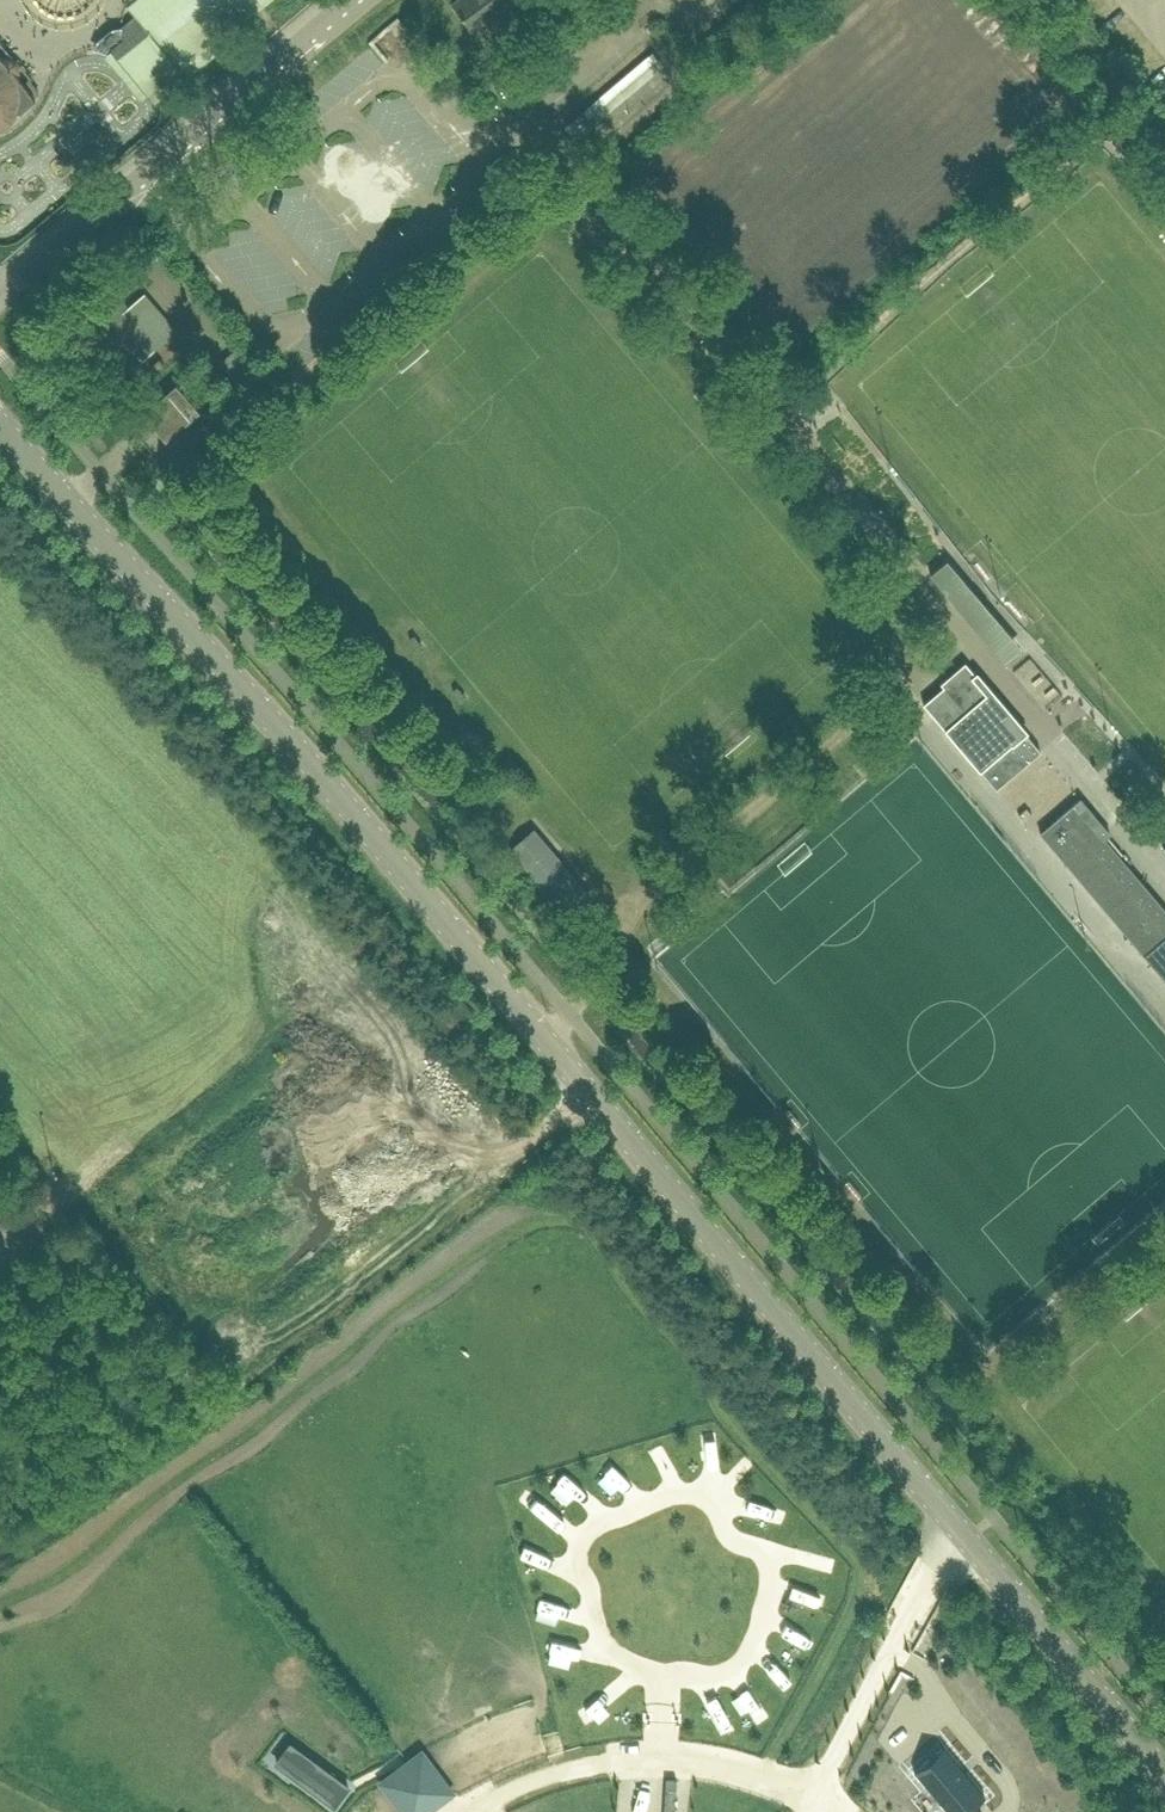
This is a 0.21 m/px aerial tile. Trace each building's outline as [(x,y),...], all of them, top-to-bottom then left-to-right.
[(147,21),(168,4),(165,0),(131,0),(147,21)] [(205,45),(208,49),(271,0),(210,0),(230,26),(205,45)] [(520,0),(456,0),(451,3),(471,31),(500,10),(502,13),(520,0)] [(552,12),(568,0),(544,0),(552,12)] [(119,29),(117,28),(112,29),(98,41),(95,48),(106,52),(121,41),(119,29)] [(17,111),(20,112),(43,91),(0,45),(0,131),(1,130),(4,128),(7,126),(10,123),(12,120),(14,117),(16,114),(17,111)] [(579,203),(573,197),(567,202),(572,208),(579,203)] [(128,309),(110,289),(78,311),(129,370),(174,335),(144,296),(128,309)] [(166,439),(197,411),(175,386),(144,414),(166,439)] [(944,559),(928,573),(1004,662),(1020,648),(944,559)] [(995,788),(1039,751),(1014,721),(1012,723),(987,694),(989,692),(964,662),(939,683),(942,686),(922,703),(979,771),(979,770),(995,788)] [(1079,802),(1039,836),(1164,980),(1164,909),(1104,840),(1109,836),(1079,802)] [(565,915),(569,912),(587,897),(532,830),(509,848),(565,915)] [(911,1771),(947,1811),(964,1811),(984,1795),(941,1746),(911,1771)] [(333,1805),(347,1786),(298,1750),(286,1767),(297,1775),(296,1778),(333,1805)] [(411,1764),(386,1783),(408,1811),(426,1811),(451,1793),(438,1777),(428,1785),(411,1764)] [(664,1811),(674,1811),(676,1778),(666,1778),(664,1811)]
